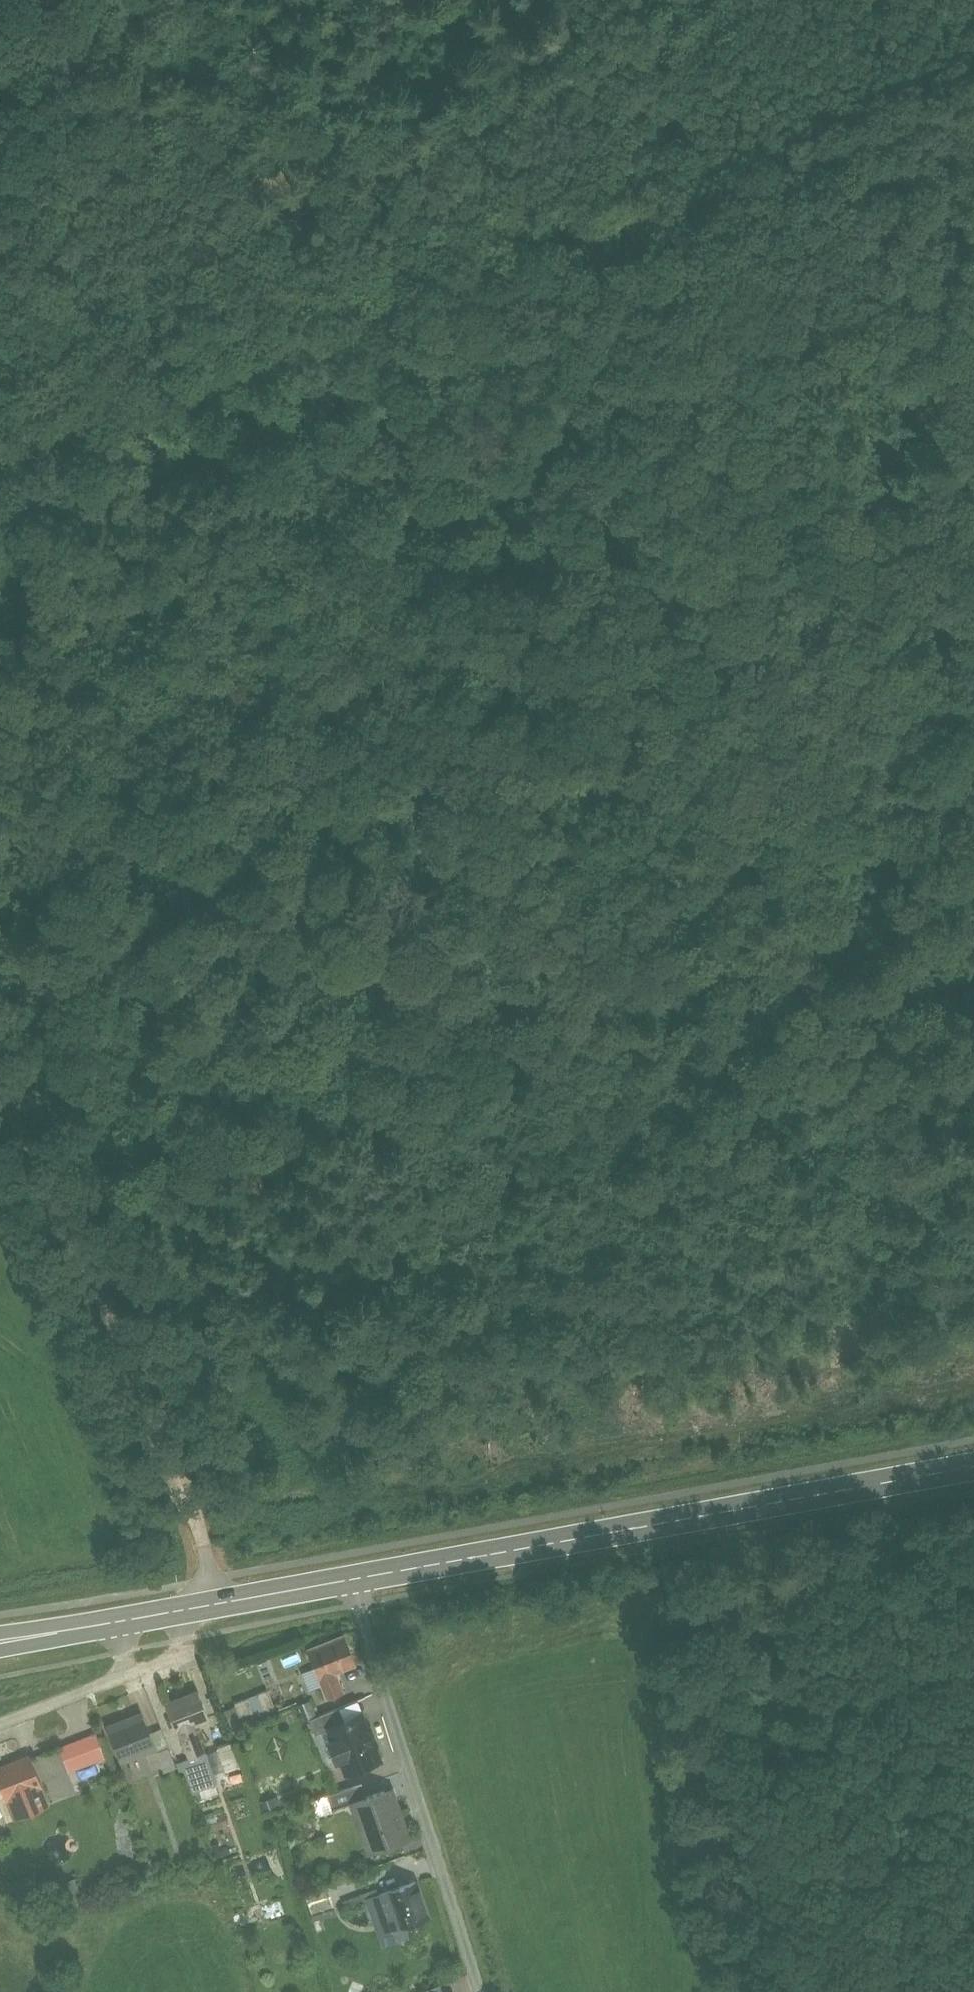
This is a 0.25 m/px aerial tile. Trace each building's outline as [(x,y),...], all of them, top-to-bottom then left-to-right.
[(351,1704),(342,1682),(361,1675),(347,1639),(311,1653),(324,1689),(326,1688),(334,1710),(351,1704)] [(235,1701),(241,1722),(277,1711),(271,1690),(235,1701)] [(204,1696),(170,1708),(180,1735),(182,1734),(195,1769),(213,1762),(200,1727),(214,1722),(204,1696)] [(390,1773),(368,1714),(330,1729),(352,1787),(390,1773)] [(149,1718),(111,1732),(124,1765),(161,1751),(149,1718)] [(102,1741),(63,1756),(71,1778),(111,1763),(102,1741)] [(232,1744),(221,1748),(228,1770),(240,1766),(232,1744)] [(0,1772),(0,1786),(17,1830),(56,1816),(34,1759),(0,1772)] [(420,1852),(398,1795),(361,1809),(383,1866),(420,1852)] [(435,1930),(417,1885),(382,1898),(399,1944),(435,1930)]
